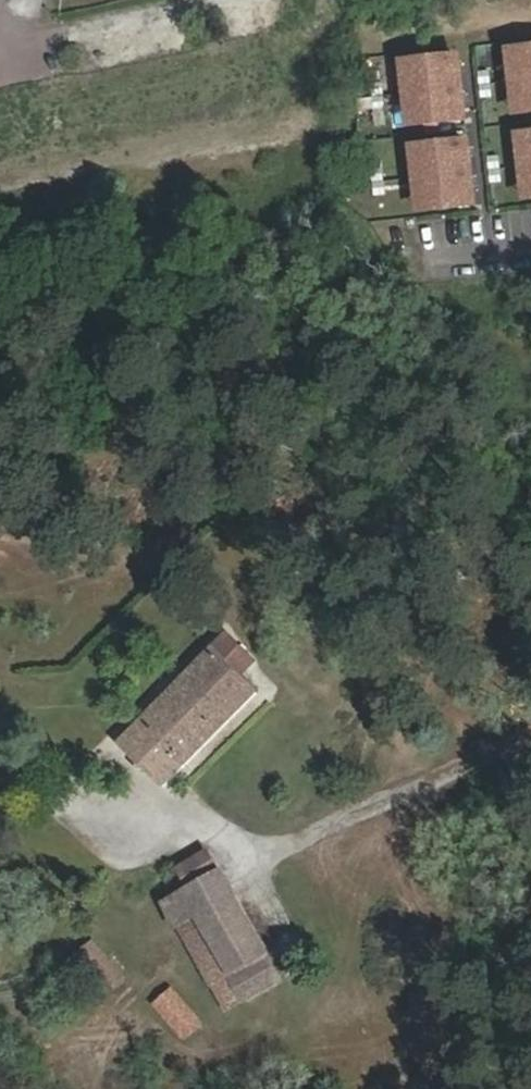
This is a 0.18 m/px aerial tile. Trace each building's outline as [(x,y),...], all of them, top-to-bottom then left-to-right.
[(506,47),(514,118),(530,116),(530,44),(506,47)] [(463,52),(400,60),(410,128),(472,121),(463,52)] [(516,132),(524,202),(530,201),(530,131),(516,132)] [(472,137),(409,143),(415,212),(480,208),(472,137)] [(125,741),(166,783),(260,687),(245,672),(254,663),(225,634),(125,741)] [(191,890),(219,875),(206,853),(179,869),(191,890)] [(176,929),(232,897),(219,875),(191,890),(164,906),(176,929)] [(209,984),(265,955),(232,897),(176,929),(187,949),(208,937),(229,973),(209,984)] [(209,984),(229,973),(208,937),(187,949),(209,984)] [(95,943),(78,957),(106,990),(122,976),(95,943)] [(275,985),(265,955),(209,984),(225,1009),(275,985)] [(171,987),(153,1004),(183,1038),(203,1022),(171,987)]
